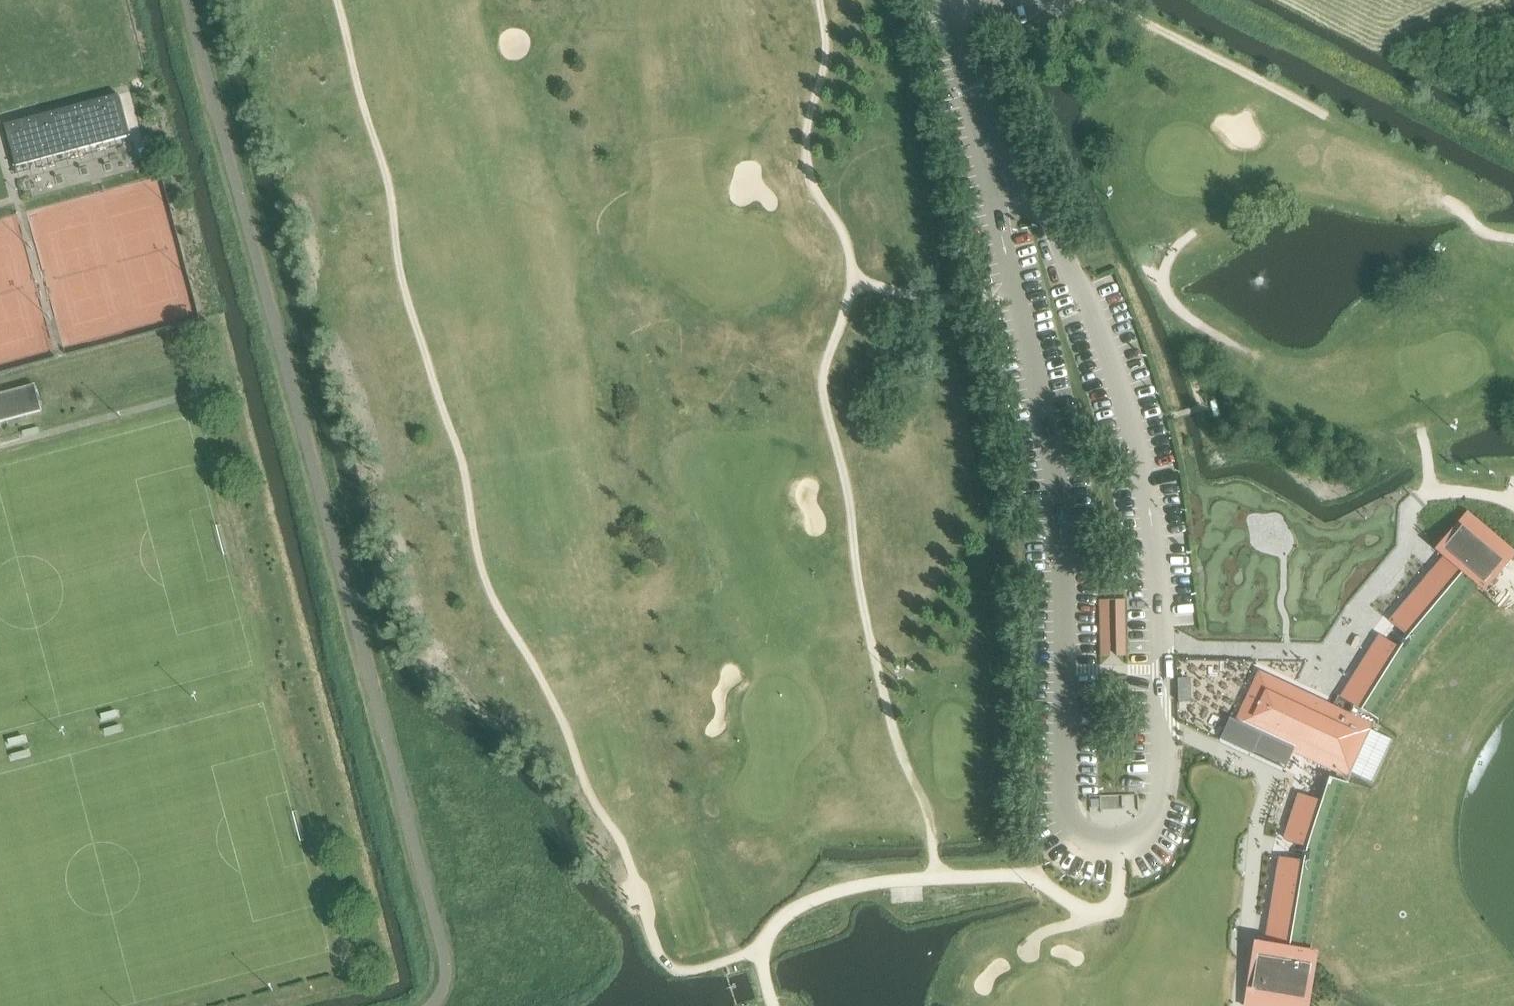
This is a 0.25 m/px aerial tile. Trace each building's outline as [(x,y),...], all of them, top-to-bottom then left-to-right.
[(129,137),(129,136),(118,96),(118,95),(4,125),(4,126),(15,166),(15,167),(129,137)] [(0,395),(0,424),(41,412),(34,386),(0,395)] [(1446,559),(1391,624),(1407,638),(1408,638),(1462,573),(1477,586),(1484,591),(1513,556),(1467,517),(1438,552),(1446,559)] [(1422,651),(1477,586),(1462,573),(1408,638),(1407,638),(1399,649),(1400,649),(1360,711),(1375,721),(1377,722),(1416,660),(1422,651)] [(1262,679),(1240,723),(1339,770),(1335,781),(1346,784),(1351,774),(1371,784),(1392,741),(1370,731),(1375,721),(1360,711),(1400,649),(1381,638),(1342,700),(1354,707),(1348,720),(1262,679)] [(1179,701),(1183,701),(1191,700),(1190,678),(1184,678),(1178,678),(1179,701)] [(114,709),(100,713),(102,720),(116,716),(114,709)] [(21,733),(7,737),(9,744),(23,740),(21,733)] [(1335,781),(1328,779),(1321,802),(1307,849),(1306,849),(1302,862),(1303,862),(1289,946),(1288,946),(1288,950),(1307,953),(1322,866),(1325,854),(1348,785),(1346,784),(1335,781)] [(1301,796),(1286,842),(1306,849),(1307,849),(1321,802),(1301,796)] [(1282,859),(1268,942),(1288,946),(1289,946),(1303,862),(1302,862),(1282,859)] [(1089,866),(1081,868),(1082,875),(1090,874),(1089,866)] [(1246,1004),(1255,1005),(1308,1005),(1316,954),(1307,953),(1288,950),(1256,944),(1246,1004)]
